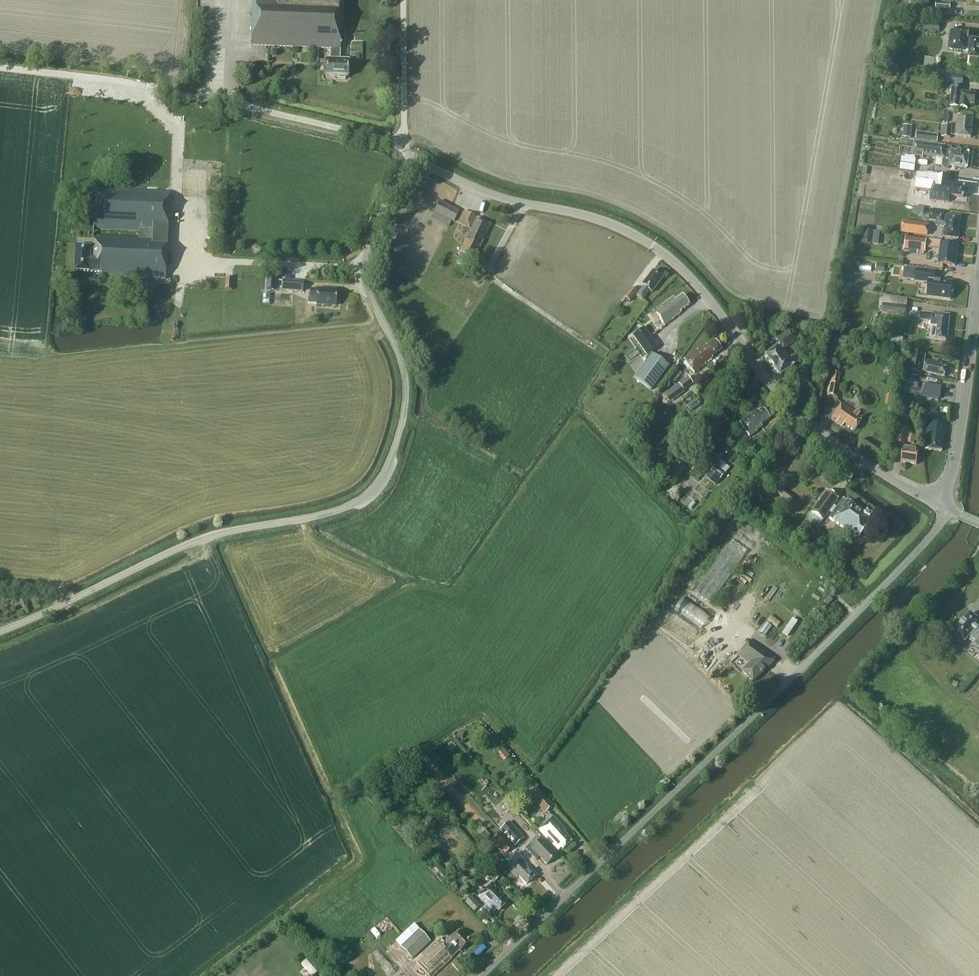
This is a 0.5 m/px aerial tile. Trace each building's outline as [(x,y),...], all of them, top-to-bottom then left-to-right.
[(251,46),(333,49),(333,61),(327,61),(326,76),(348,77),(348,61),(340,61),(340,49),(341,49),(343,0),(253,0),(251,46)] [(939,23),(923,23),(923,31),(939,31),(939,23)] [(968,39),(969,31),(952,29),(949,49),(969,52),(968,58),(970,58),(969,65),(978,66),(978,65),(978,40),(968,39)] [(964,77),(942,75),(941,80),(963,83),(964,77)] [(950,90),(952,91),(950,107),(968,109),(968,104),(975,105),(976,94),(962,92),(962,87),(950,86),(950,90)] [(971,137),(972,127),(973,117),(958,115),(955,135),(971,137)] [(911,138),(913,126),(904,125),(903,137),(911,138)] [(941,137),(950,138),(952,126),(942,125),(941,137)] [(938,134),(917,132),(916,140),(937,143),(938,134)] [(967,168),(969,153),(952,151),(952,147),(914,142),(912,156),(923,157),(923,155),(936,157),(935,165),(942,166),(944,168),(948,169),(951,166),(967,168)] [(868,168),(861,167),(859,181),(865,182),(868,168)] [(950,196),(963,198),(965,188),(948,186),(949,178),(917,174),(915,188),(931,191),(930,200),(949,202),(950,196)] [(90,247),(75,247),(74,271),(101,273),(101,276),(167,279),(167,264),(170,192),(96,188),(92,252),(90,251),(90,247)] [(435,212),(432,217),(449,226),(451,220),(454,222),(460,211),(440,201),(435,212)] [(945,222),(943,222),(944,211),(931,209),(930,220),(936,221),(935,226),(945,227),(943,236),(959,238),(961,217),(946,215),(945,222)] [(476,217),(465,211),(458,222),(470,228),(459,252),(473,259),(479,247),(481,248),(492,226),(476,217)] [(928,224),(903,221),(902,232),(926,235),(928,224)] [(875,232),(864,230),(862,243),(873,245),(875,232)] [(926,239),(906,237),(904,249),(925,252),(925,246),(940,248),(940,241),(926,239)] [(940,264),(955,265),(958,245),(943,243),(940,264)] [(441,273),(449,277),(458,258),(450,254),(441,273)] [(885,264),(877,263),(876,272),(884,273),(885,264)] [(951,298),(953,281),(935,279),(936,271),(904,267),(903,279),(915,280),(928,282),(927,296),(951,298)] [(663,278),(653,270),(642,285),(644,286),(637,295),(642,300),(649,290),(652,292),(663,278)] [(276,279),(267,279),(266,290),(275,291),(276,279)] [(303,281),(283,280),(282,290),(303,292),(303,281)] [(637,292),(632,288),(624,297),(630,301),(637,292)] [(318,289),(311,289),(310,297),(308,297),(308,303),(317,304),(336,305),(337,290),(318,289)] [(664,305),(654,311),(665,325),(674,319),(673,318),(681,312),(680,311),(689,304),(683,295),(675,300),(674,299),(664,306),(664,305)] [(907,305),(883,302),(882,311),(906,314),(907,305)] [(920,312),(920,313),(920,315),(920,317),(920,319),(932,320),(931,327),(930,338),(936,338),(947,340),(950,315),(939,314),(934,313),(933,313),(920,312)] [(633,335),(647,356),(645,359),(647,361),(635,378),(650,390),(668,366),(650,353),(658,347),(644,327),(633,335)] [(795,355),(790,358),(783,349),(797,340),(790,330),(776,340),(780,344),(765,355),(779,376),(795,365),(794,364),(799,361),(795,355)] [(903,345),(904,338),(892,335),(891,342),(903,345)] [(721,350),(715,341),(707,346),(706,345),(698,351),(698,349),(684,359),(694,372),(706,364),(705,363),(713,358),(712,356),(721,350)] [(923,372),(945,377),(946,367),(942,366),(942,363),(925,360),(926,355),(912,352),(908,371),(923,374),(923,372)] [(827,395),(837,397),(840,385),(838,385),(840,374),(833,372),(831,383),(830,383),(827,395)] [(670,402),(685,392),(683,390),(693,383),(689,377),(664,394),(670,402)] [(923,396),(940,398),(941,386),(925,384),(923,396)] [(895,406),(896,396),(887,395),(885,405),(895,406)] [(690,405),(693,409),(702,404),(699,399),(690,405)] [(844,423),(854,430),(863,417),(841,403),(831,419),(842,426),(844,423)] [(770,418),(763,409),(759,412),(758,410),(740,422),(750,437),(757,432),(756,431),(762,427),(761,425),(770,418)] [(944,434),(946,434),(948,420),(928,418),(926,439),(927,439),(926,450),(942,451),(944,434)] [(898,441),(905,442),(907,432),(900,431),(898,441)] [(901,462),(917,464),(919,449),(904,446),(901,462)] [(674,474),(682,464),(678,461),(670,471),(674,474)] [(729,468),(720,461),(716,466),(715,466),(706,477),(716,485),(729,468)] [(781,489),(777,493),(791,503),(794,498),(781,489)] [(827,490),(809,516),(819,524),(822,519),(823,520),(829,512),(833,506),(838,499),(827,490)] [(832,514),(829,518),(850,533),(852,531),(860,537),(871,520),(869,519),(871,517),(866,514),(865,516),(854,508),(846,502),(846,503),(842,500),(836,508),(832,514)] [(748,552),(731,540),(694,593),(711,604),(748,552)] [(833,600),(829,597),(824,602),(827,605),(833,600)] [(704,626),(711,614),(684,598),(677,610),(704,626)] [(666,624),(692,644),(701,632),(675,612),(666,624)] [(970,614),(954,633),(965,643),(968,639),(978,648),(978,621),(970,614)] [(760,632),(765,635),(772,626),(766,622),(760,632)] [(775,658),(750,639),(738,655),(750,663),(742,671),(753,682),(767,668),(766,667),(775,658)] [(487,791),(492,797),(500,790),(495,785),(487,791)] [(552,804),(537,787),(530,794),(541,807),(543,806),(546,810),(552,804)] [(561,848),(563,850),(572,841),(564,833),(566,831),(553,817),(539,830),(558,851),(561,848)] [(447,843),(460,831),(447,818),(434,830),(447,843)] [(524,838),(509,821),(499,830),(514,847),(524,838)] [(490,836),(481,825),(475,830),(485,841),(490,836)] [(492,839),(506,854),(513,847),(499,832),(492,839)] [(556,856),(537,837),(528,845),(532,849),(527,853),(535,861),(539,857),(547,865),(556,856)] [(528,867),(521,859),(509,871),(516,878),(518,876),(526,884),(534,876),(526,868),(528,867)] [(502,875),(491,864),(485,870),(495,881),(502,875)] [(496,909),(498,911),(507,903),(499,894),(501,892),(492,883),(478,896),(493,912),(496,909)] [(480,905),(471,895),(464,901),(474,911),(480,905)] [(400,946),(412,959),(430,942),(418,929),(414,934),(410,930),(403,936),(406,940),(400,946)] [(459,931),(450,939),(449,938),(445,943),(441,938),(415,961),(428,975),(433,975),(452,959),(450,958),(459,950),(460,952),(468,945),(467,944),(469,942),(459,931)]
